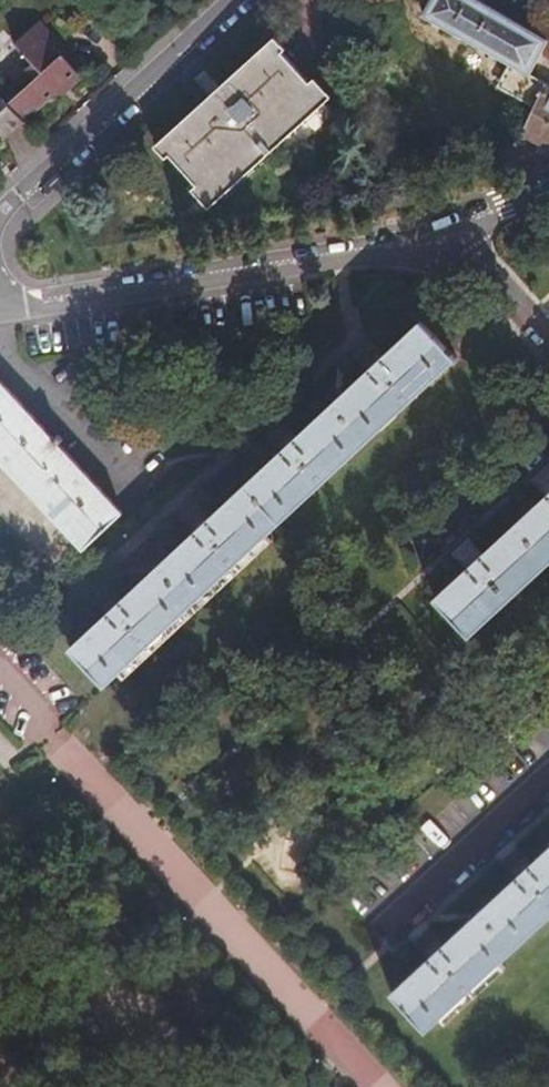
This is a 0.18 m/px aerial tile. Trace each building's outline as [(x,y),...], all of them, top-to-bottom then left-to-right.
[(524,78),(543,43),(465,0),(430,0),(418,20),(506,70),(494,92),(528,112),(512,142),(520,147),(526,137),(548,149),(548,92),(524,78)] [(53,93),(63,84),(65,85),(74,77),(50,49),(54,46),(37,25),(13,46),(32,67),(27,71),(36,81),(4,108),(0,103),(0,139),(53,93)] [(285,49),(274,37),(154,147),(165,158),(169,155),(161,147),(274,44),(282,52),(285,49)] [(317,92),(274,44),(161,147),(169,155),(205,195),(228,174),(231,177),(298,115),(295,112),(317,92)] [(81,85),(74,77),(65,85),(63,84),(53,93),(60,103),(81,85)] [(330,96),(314,78),(309,82),(317,92),(295,112),(298,115),(231,177),(228,174),(205,195),(196,185),(191,190),(208,208),(330,96)] [(86,605),(51,640),(84,678),(99,665),(103,670),(253,533),(248,527),(436,352),(402,315),(366,348),(359,342),(348,352),(353,359),(278,429),(273,424),(257,438),(261,444),(189,510),(185,505),(170,520),(173,524),(103,591),(98,586),(83,600),(86,605)] [(83,549),(121,514),(59,446),(63,442),(57,435),(52,440),(0,383),(0,458),(83,549)] [(436,599),(471,638),(548,567),(548,484),(542,491),(546,497),(483,555),(478,550),(463,563),(468,570),(436,599)] [(390,995),(426,1031),(442,1017),(448,1022),(506,966),(501,961),(548,915),(548,842),(528,862),(523,857),(507,872),(512,878),(441,944),(436,939),(421,954),(426,960),(390,995)]
